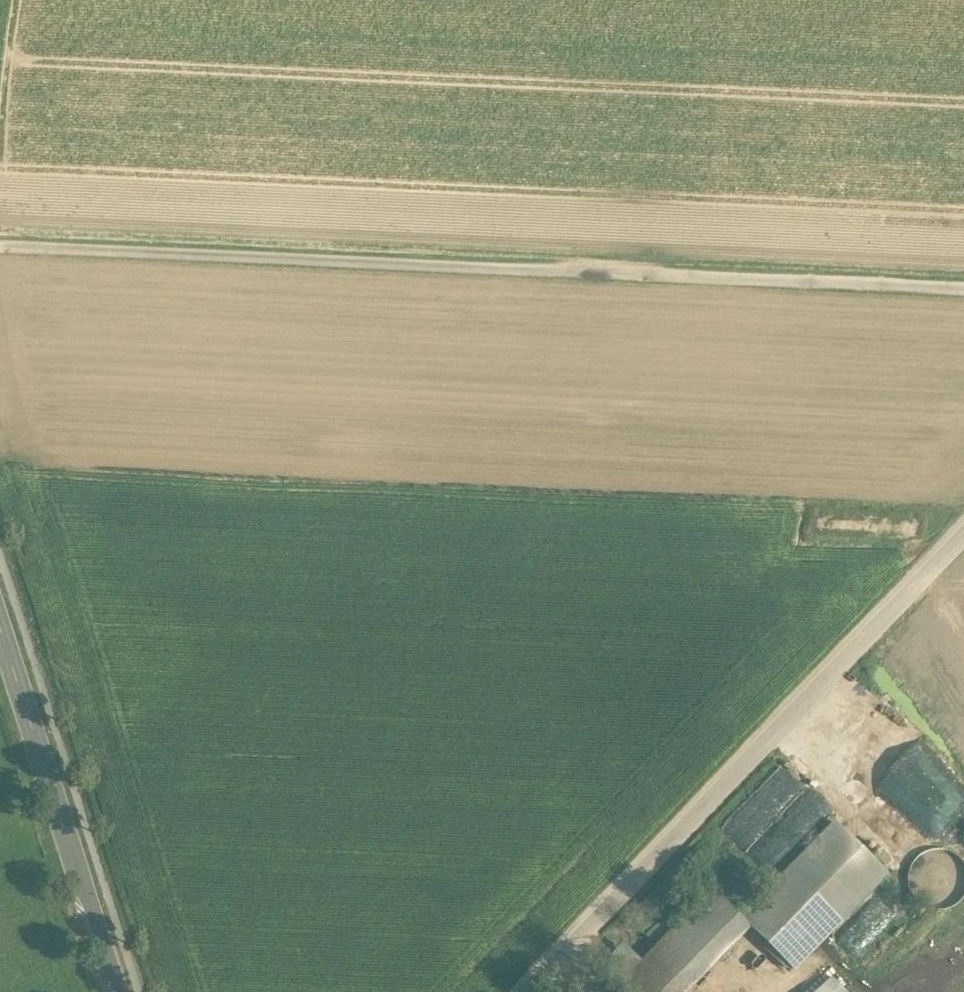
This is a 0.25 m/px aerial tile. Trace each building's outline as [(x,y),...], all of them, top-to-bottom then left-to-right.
[(742,920),(742,921),(751,930),(793,971),(887,875),(835,825),(742,920)] [(712,889),(613,991),(614,991),(691,991),(751,930),(742,921),(742,920),(712,889)] [(831,978),(817,991),(845,991),(831,978)]
